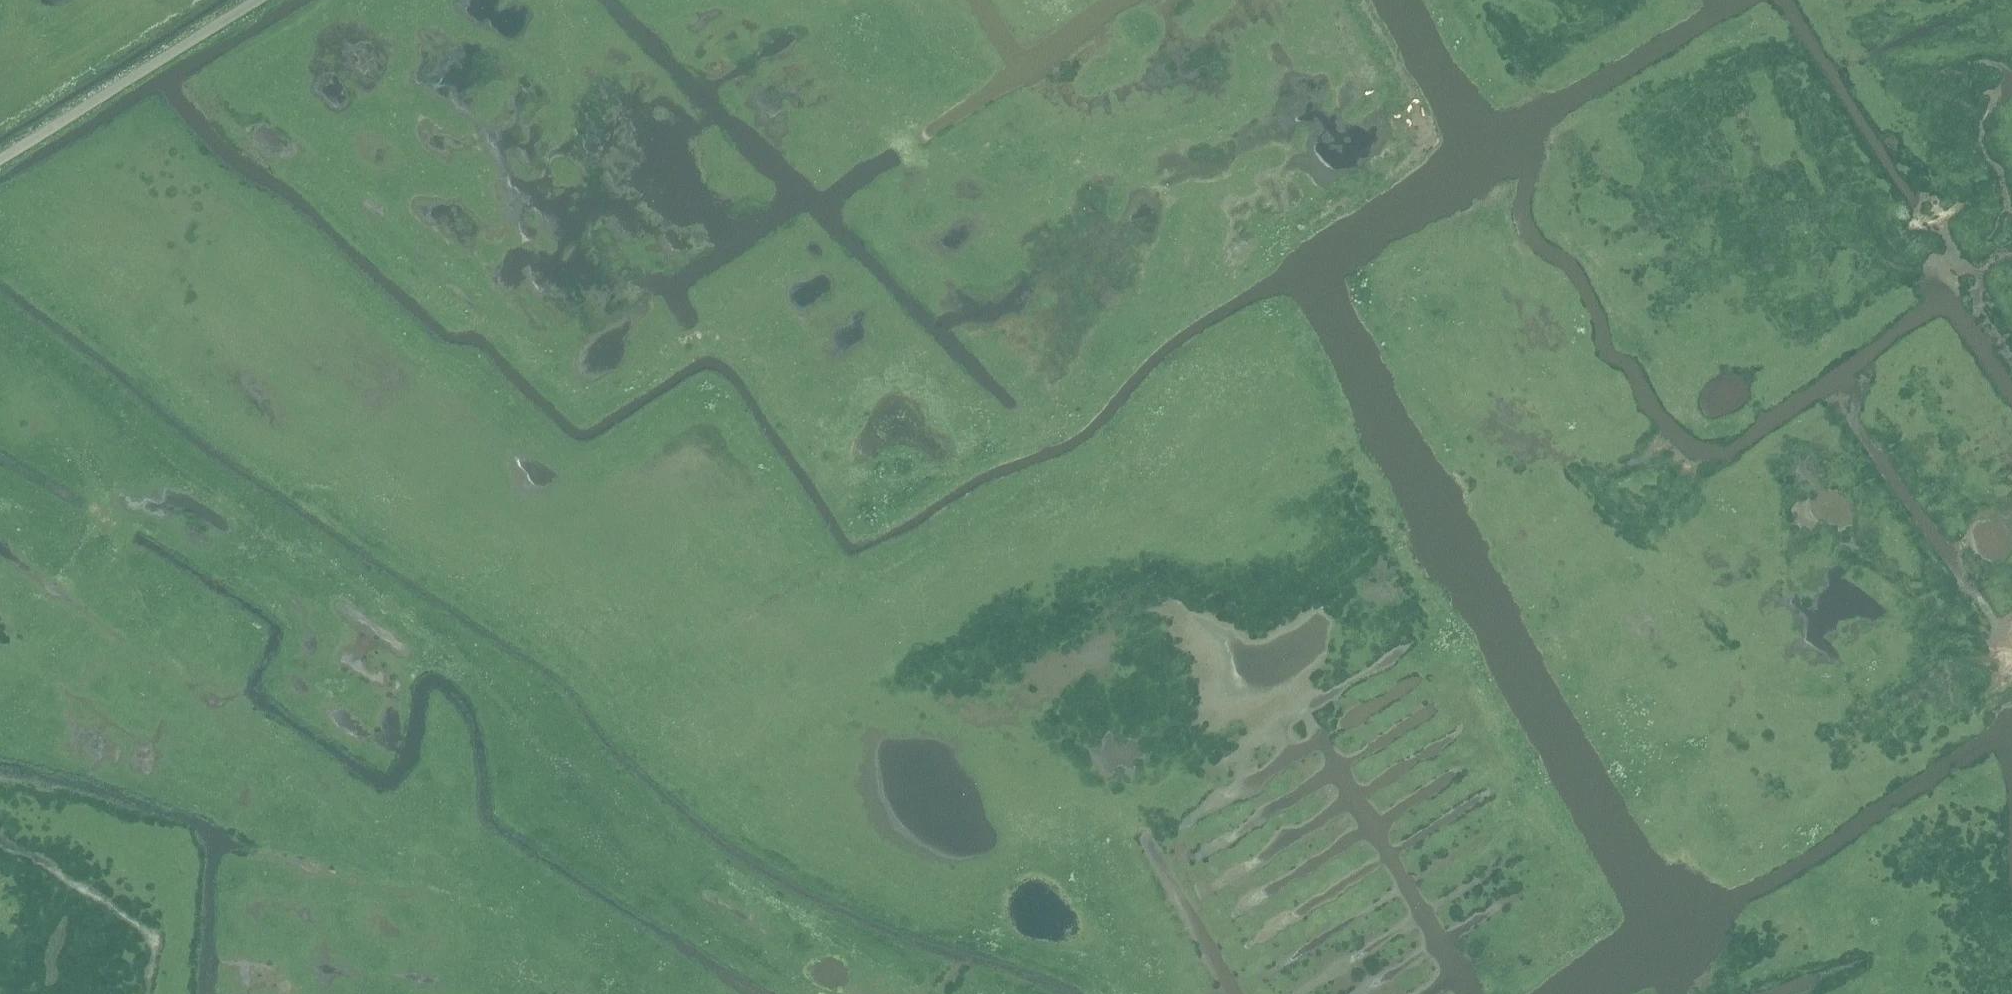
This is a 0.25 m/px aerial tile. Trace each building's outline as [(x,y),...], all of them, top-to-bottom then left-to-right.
[(1978,545),(1994,546),(1995,533),(1980,532),(1978,545)]
